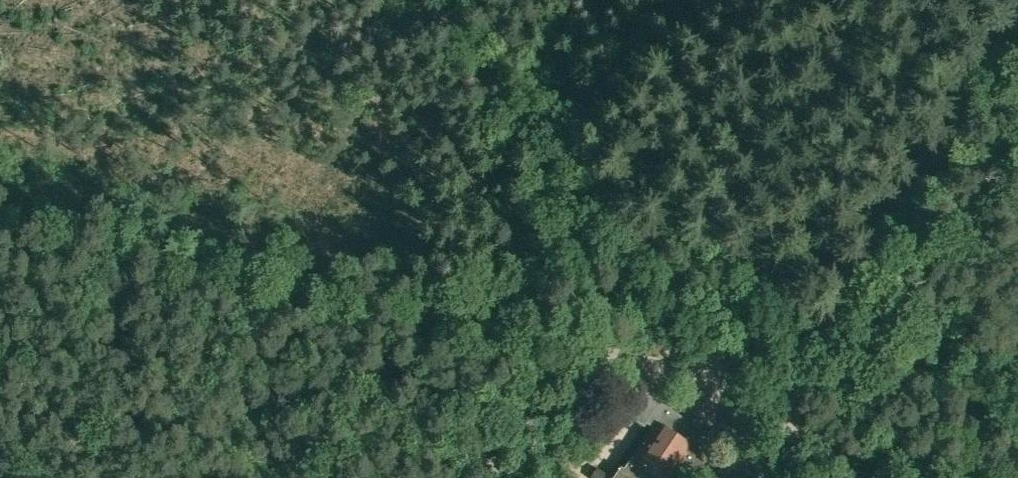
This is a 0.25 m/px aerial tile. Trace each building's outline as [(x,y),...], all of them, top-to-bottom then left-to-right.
[(624,468),(621,466),(613,477),(597,466),(589,476),(592,477),(669,477),(673,472),(681,477),(692,477),(717,442),(701,432),(699,435),(691,430),(685,426),(688,421),(646,393),(631,416),(644,424),(646,421),(653,426),(624,468)]
